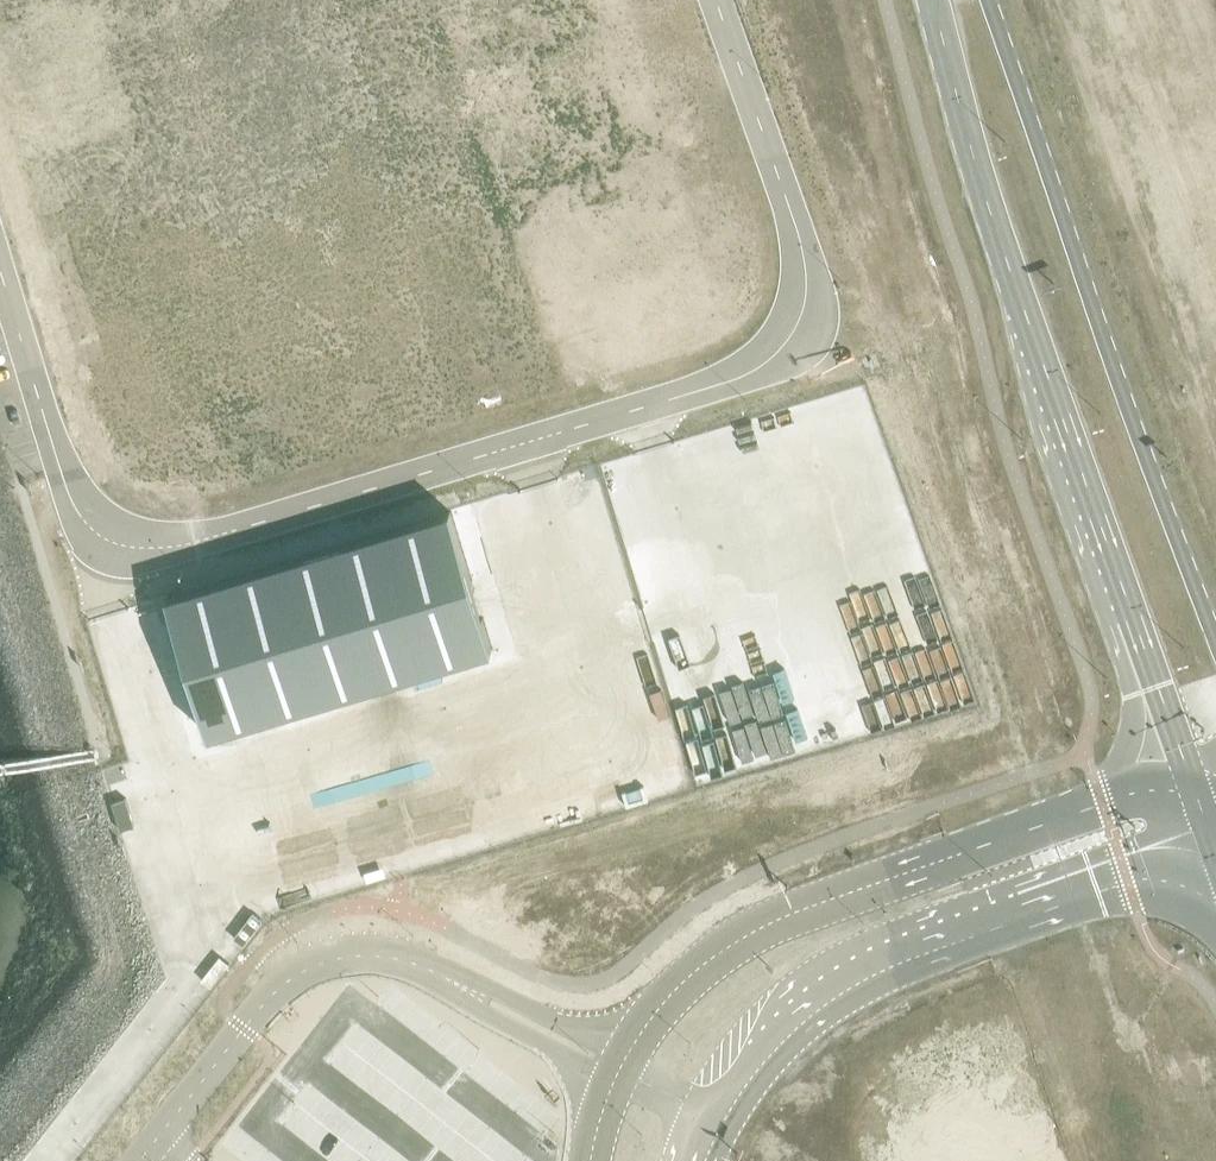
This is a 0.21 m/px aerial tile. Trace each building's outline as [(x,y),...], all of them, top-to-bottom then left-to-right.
[(446,508),(173,591),(214,727),(487,645),(446,508)]
